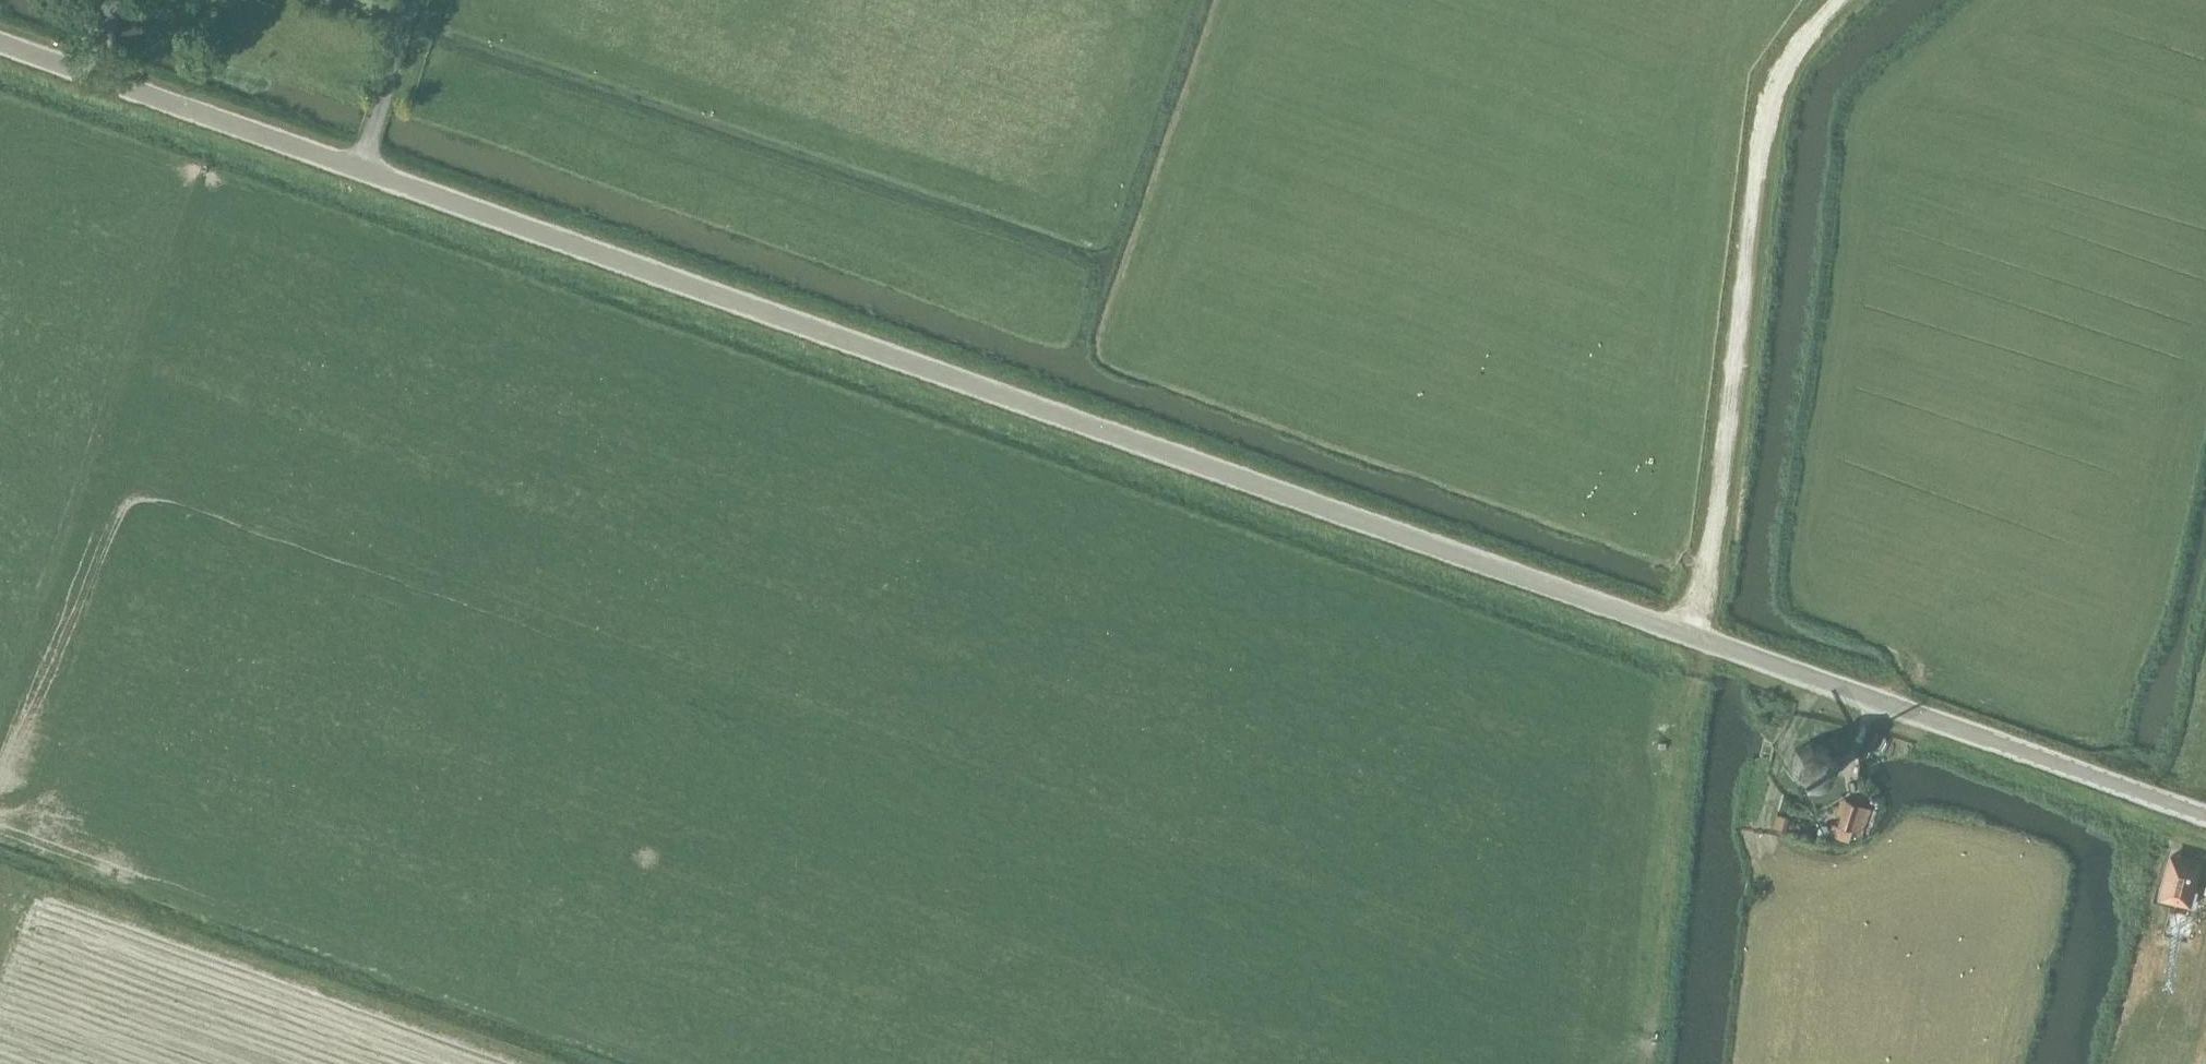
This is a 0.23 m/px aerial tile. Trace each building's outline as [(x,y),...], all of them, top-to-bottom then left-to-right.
[(1801,781),(1818,785),(1833,776),(1837,759),(1828,744),(1810,739),(1796,747),(1792,766),(1801,781)] [(1830,834),(1850,841),(1854,829),(1859,831),(1867,806),(1843,798),(1837,815),(1840,816),(1837,824),(1833,823),(1830,834)] [(2163,893),(2197,901),(2201,887),(2198,885),(2205,857),(2173,849),(2163,893)]
